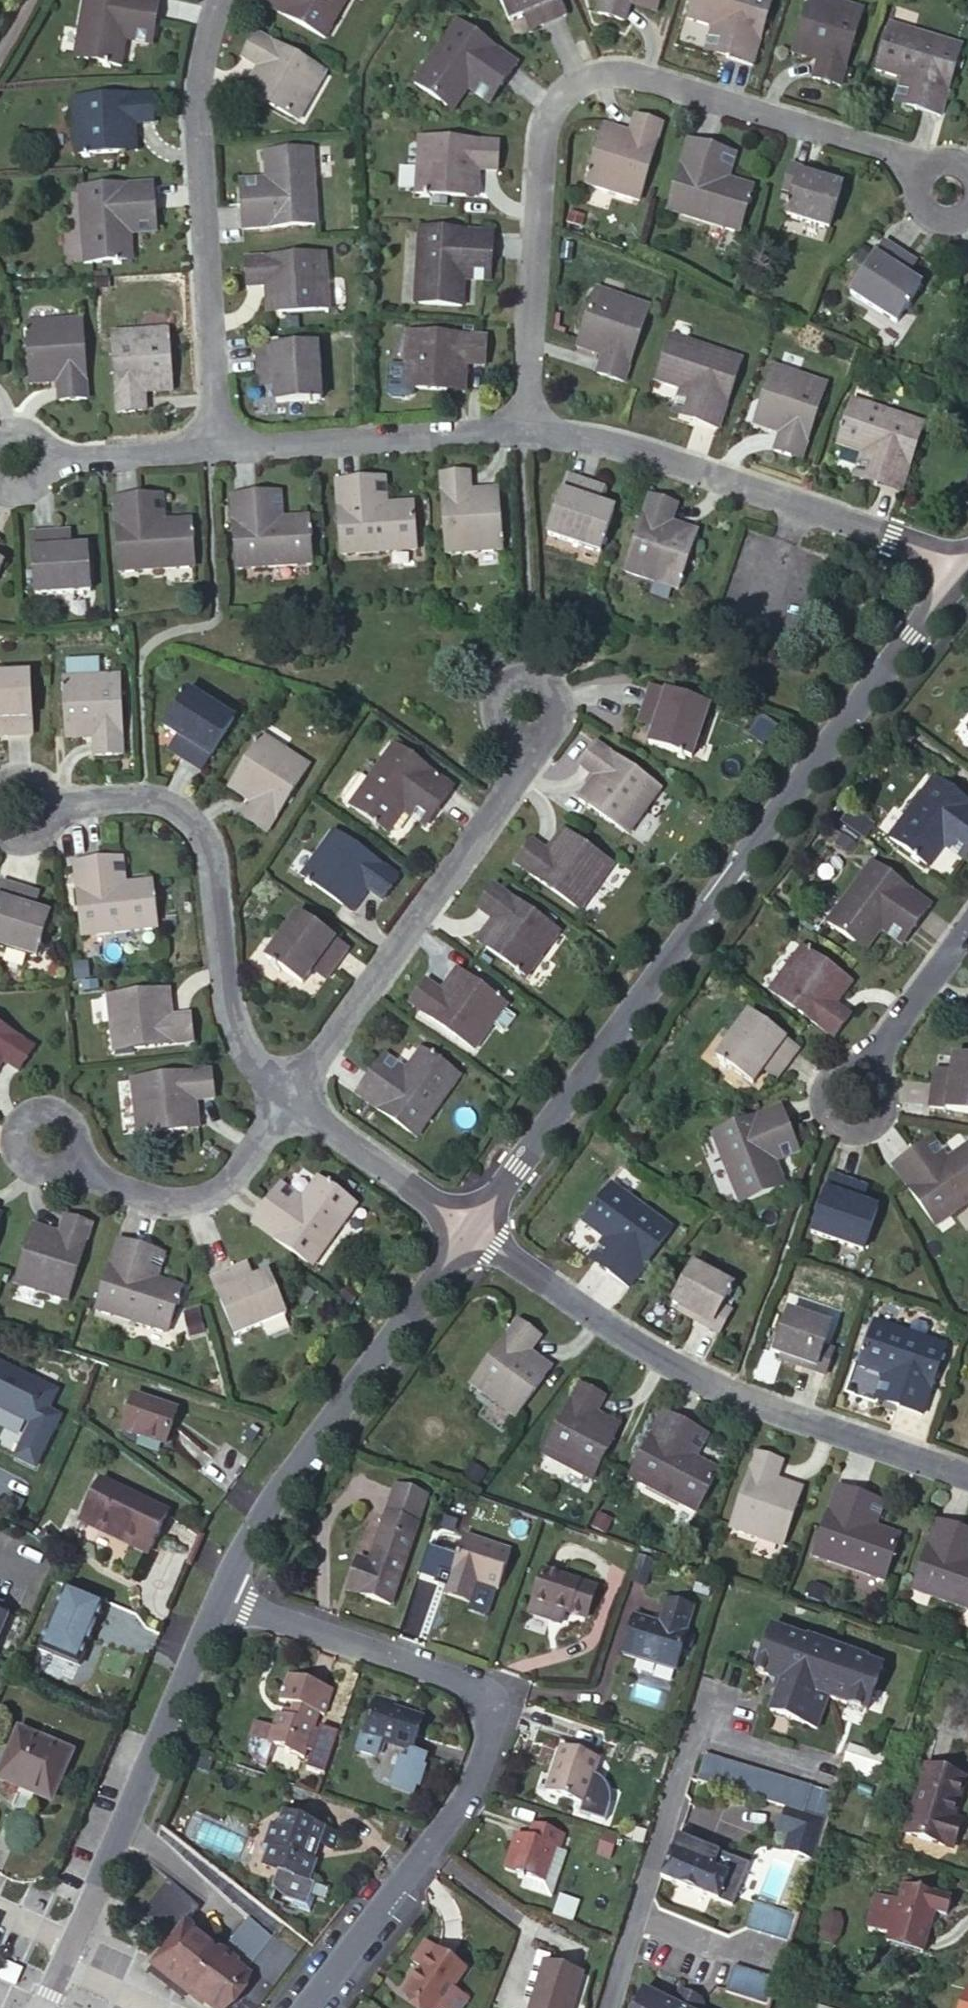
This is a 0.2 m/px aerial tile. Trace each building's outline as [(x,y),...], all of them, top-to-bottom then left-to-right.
[(126,38),(129,18),(155,23),(159,0),(84,0),(74,57),(122,65),(126,38)] [(324,35),(344,0),(262,0),(324,35)] [(522,14),(535,8),(542,24),(567,13),(561,0),(501,0),(510,20),(522,14)] [(630,4),(631,0),(600,0),(597,11),(625,19),(630,4)] [(630,4),(656,12),(660,1),(658,0),(631,0),(630,4)] [(712,23),(733,29),(725,55),(753,63),(772,0),(692,0),(688,16),(712,23)] [(817,59),(813,76),(840,85),(863,7),(839,0),(809,0),(797,40),(822,48),(817,59)] [(535,8),(522,14),(530,29),(542,24),(535,8)] [(129,18),(126,38),(151,43),(155,23),(129,18)] [(453,107),(470,85),(480,69),(502,84),(518,61),(457,19),(414,79),(453,107)] [(878,67),(903,75),(924,80),(916,106),(942,114),(963,43),(891,21),(878,67)] [(733,29),(712,23),(705,48),(725,55),(733,29)] [(243,56),(258,66),(267,70),(254,92),(297,117),(325,71),(258,31),(243,56)] [(793,51),(817,59),(822,48),(797,40),(793,51)] [(267,70),(258,66),(245,86),(254,92),(267,70)] [(480,69),(470,85),(491,100),(502,84),(480,69)] [(924,80),(903,75),(896,100),(916,106),(924,80)] [(126,123),(137,124),(153,123),(152,93),(72,97),(75,153),(127,151),(126,123)] [(635,113),(630,132),(627,143),(601,134),(586,183),(640,199),(663,122),(635,113)] [(138,150),(137,124),(126,123),(127,151),(138,150)] [(627,143),(630,132),(604,124),(601,134),(627,143)] [(469,166),(481,167),(498,169),(500,140),(419,135),(416,191),(467,194),(469,166)] [(753,184),(726,176),(706,171),(714,145),(688,138),(667,207),(740,230),(753,184)] [(706,171),(726,176),(733,151),(714,145),(706,171)] [(268,198),(241,200),(243,227),(317,223),(312,148),(263,150),(266,178),(268,198)] [(783,190),(795,194),(802,167),(792,164),(783,190)] [(479,194),(481,167),(469,166),(467,194),(479,194)] [(844,185),(836,183),(816,177),(818,172),(802,167),(795,194),(787,216),(830,228),(844,185)] [(816,177),(836,183),(838,178),(818,172),(816,177)] [(240,179),(241,200),(268,198),(266,178),(240,179)] [(132,259),(130,233),(128,211),(154,210),(152,183),(79,187),(83,262),(132,259)] [(128,211),(130,233),(155,231),(154,210),(128,211)] [(463,304),(464,278),(465,256),(491,258),(493,230),(419,227),(413,301),(463,304)] [(922,284),(909,275),(898,269),(907,253),(885,238),(850,293),(897,323),(922,284)] [(246,284),(264,284),(278,282),(278,311),(329,308),(326,253),(245,256),(246,284)] [(898,269),(909,275),(918,260),(907,253),(898,269)] [(465,256),(464,278),(490,280),(491,258),(465,256)] [(278,282),(264,284),(265,311),(278,311),(278,282)] [(608,344),(604,355),(599,373),(625,381),(649,305),(598,287),(582,336),(608,344)] [(58,368),(58,380),(59,399),(88,397),(82,318),(26,321),(29,370),(58,368)] [(142,381),(170,379),(167,328),(112,331),(117,411),(145,409),(144,391),(142,381)] [(455,363),(466,364),(484,365),(487,336),(407,332),(404,386),(452,389),(455,363)] [(657,379),(680,387),(701,394),(692,418),(719,427),(742,357),(672,334),(657,379)] [(578,346),(604,355),(608,344),(582,336),(578,346)] [(273,373),(273,384),(274,402),(322,398),(318,344),(255,347),(257,374),(273,373)] [(464,389),(466,364),(455,363),(452,389),(464,389)] [(785,419),(781,432),(776,449),(801,458),(828,382),(775,364),(759,411),(785,419)] [(30,382),(58,380),(58,368),(29,370),(30,382)] [(257,385),(273,384),(273,373),(257,374),(257,385)] [(171,390),(170,379),(142,381),(144,391),(171,390)] [(701,394),(680,387),(673,411),(692,418),(701,394)] [(837,441),(864,450),(883,456),(874,482),(902,491),(925,422),(853,397),(837,441)] [(756,422),(781,432),(785,419),(759,411),(756,422)] [(883,456),(864,450),(856,476),(874,482),(883,456)] [(471,503),(471,490),(470,473),(442,475),(448,554),(503,551),(500,500),(471,503)] [(613,508),(600,502),(589,500),(594,484),(569,475),(548,534),(598,552),(613,508)] [(366,506),(387,504),(384,479),(364,480),(366,506)] [(413,502),(387,504),(366,506),(364,480),(338,482),(343,555),(417,550),(413,502)] [(589,500),(600,502),(605,487),(594,484),(589,500)] [(499,489),(471,490),(471,503),(500,500),(499,489)] [(261,521),(281,519),(279,493),(259,494),(261,521)] [(307,517),(281,519),(261,521),(259,494),(232,496),(237,567),(310,562),(307,517)] [(143,522),(164,521),(162,496),(142,497),(143,522)] [(667,534),(672,522),(678,506),(650,496),(625,571),(677,589),(693,542),(667,534)] [(190,519),(164,521),(143,522),(142,497),(114,499),(120,571),(194,566),(190,519)] [(697,531),(672,522),(667,534),(693,542),(697,531)] [(88,545),(72,546),(59,548),(58,531),(32,533),(36,598),(91,593),(88,545)] [(59,548),(72,546),(70,531),(58,531),(59,548)] [(2,734),(30,734),(29,671),(0,671),(0,717),(1,717),(2,734)] [(94,726),(94,738),(95,754),(123,753),(119,675),(63,676),(65,727),(94,726)] [(658,717),(653,728),(649,742),(693,757),(710,706),(650,686),(642,711),(658,717)] [(163,727),(177,736),(185,741),(176,756),(199,771),(234,718),(189,689),(163,727)] [(638,722),(653,728),(658,717),(642,711),(638,722)] [(66,739),(94,738),(94,726),(65,727),(66,739)] [(259,792),(251,802),(242,817),(266,831),(309,765),(263,735),(236,777),(259,792)] [(185,741),(177,736),(167,750),(176,756),(185,741)] [(579,765),(594,776),(604,783),(589,804),(629,833),(662,789),(596,742),(579,765)] [(389,832),(404,811),(416,795),(438,809),(453,787),(391,744),(350,804),(389,832)] [(604,783),(594,776),(579,797),(589,804),(604,783)] [(229,787),(251,802),(259,792),(236,777),(229,787)] [(945,846),(957,830),(967,838),(967,805),(934,780),(890,840),(929,868),(945,846)] [(416,795),(404,811),(426,826),(438,809),(416,795)] [(563,830),(548,850),(558,857),(573,837),(563,830)] [(945,846),(965,861),(967,856),(967,838),(957,830),(945,846)] [(358,884),(368,890),(383,901),(399,878),(333,832),(302,876),(343,905),(358,884)] [(558,857),(548,850),(533,839),(516,863),(581,910),(613,866),(573,837),(558,857)] [(120,857),(100,859),(104,885),(123,883),(120,857)] [(100,859),(73,862),(82,936),(156,927),(151,880),(123,883),(104,885),(100,859)] [(867,953),(882,931),(894,915),(914,929),(931,907),(872,865),(828,924),(867,953)] [(35,908),(24,905),(29,890),(2,881),(0,887),(0,946),(37,957),(51,912),(35,908)] [(353,912),(368,890),(358,884),(343,905),(353,912)] [(478,908),(492,918),(502,923),(485,946),(528,976),(560,931),(495,885),(478,908)] [(24,905),(35,908),(40,893),(29,890),(24,905)] [(303,983),(310,971),(317,961),(331,970),(346,948),(296,913),(265,957),(303,983)] [(894,915),(882,931),(902,945),(914,929),(894,915)] [(502,923),(492,918),(476,939),(485,946),(502,923)] [(850,984),(801,949),(770,992),(834,1040),(851,1017),(835,1005),(850,984)] [(22,970),(25,957),(6,952),(2,965),(22,970)] [(317,961),(310,971),(324,980),(331,970),(317,961)] [(450,998),(440,990),(426,980),(409,1003),(475,1050),(507,1006),(456,969),(446,982),(456,989),(450,998)] [(446,982),(440,990),(450,998),(456,989),(446,982)] [(161,1017),(173,1015),(169,988),(158,989),(161,1017)] [(190,1014),(173,1015),(161,1017),(158,989),(107,995),(113,1050),(192,1040),(190,1014)] [(754,1084),(763,1071),(769,1063),(782,1072),(797,1051),(749,1016),(719,1059),(754,1084)] [(4,1061),(19,1070),(34,1048),(0,1025),(0,1058),(4,1061)] [(420,1048),(404,1071),(393,1087),(373,1073),(357,1095),(416,1137),(460,1076),(420,1048)] [(393,1087),(404,1071),(385,1056),(373,1073),(393,1087)] [(952,1073),(950,1084),(935,1082),(932,1108),(967,1113),(967,1060),(954,1058),(952,1073)] [(769,1063),(763,1071),(775,1081),(782,1072),(769,1063)] [(185,1102),(197,1101),(214,1099),(211,1070),(131,1079),(137,1133),(188,1126),(185,1102)] [(950,1084),(952,1073),(937,1071),(935,1082),(950,1084)] [(199,1125),(197,1101),(185,1102),(188,1126),(199,1125)] [(767,1143),(789,1134),(779,1108),(712,1136),(740,1205),(784,1186),(774,1162),(767,1143)] [(797,1152),(789,1134),(767,1143),(774,1162),(797,1152)] [(930,1174),(946,1162),(931,1141),(914,1153),(930,1174)] [(946,1162),(930,1174),(914,1153),(893,1169),(937,1228),(967,1205),(967,1146),(946,1162)] [(318,1177),(303,1198),(290,1215),(269,1200),(254,1221),(314,1265),(357,1205),(318,1177)] [(851,1201),(856,1186),(832,1179),(813,1235),(863,1252),(878,1210),(861,1204),(851,1201)] [(290,1215),(303,1198),(281,1184),(269,1200),(290,1215)] [(583,1225),(604,1241),(621,1253),(606,1272),(628,1290),(671,1229),(611,1186),(583,1225)] [(866,1189),(856,1186),(851,1201),(861,1204),(866,1189)] [(65,1216),(59,1233),(56,1244),(30,1236),(14,1283),(67,1300),(91,1225),(65,1216)] [(56,1244),(59,1233),(34,1224),(30,1236),(56,1244)] [(182,1287),(157,1279),(136,1274),(145,1248),(119,1240),(96,1309),(168,1332),(182,1287)] [(621,1253),(604,1241),(590,1261),(606,1272),(621,1253)] [(136,1274),(157,1279),(164,1254),(145,1248),(136,1274)] [(247,1265),(236,1269),(242,1282),(253,1278),(247,1265)] [(698,1318),(695,1324),(709,1331),(722,1306),(732,1286),(693,1266),(672,1305),(679,1309),(698,1318)] [(236,1269),(211,1278),(234,1336),(287,1316),(269,1272),(253,1278),(242,1282),(236,1269)] [(722,1306),(709,1331),(718,1336),(731,1310),(722,1306)] [(676,1314),(695,1324),(698,1318),(679,1309),(676,1314)] [(202,1333),(200,1312),(187,1313),(189,1334),(202,1333)] [(800,1370),(814,1375),(823,1349),(831,1327),(788,1312),(775,1355),(782,1358),(802,1364),(800,1370)] [(927,1329),(924,1325),(915,1321),(911,1323),(908,1333),(874,1322),(859,1368),(884,1377),(903,1383),(895,1407),(921,1415),(945,1345),(923,1338),(927,1329)] [(522,1363),(528,1354),(540,1339),(517,1323),(471,1386),(514,1419),(543,1379),(522,1363)] [(823,1349),(814,1375),(825,1378),(833,1352),(823,1349)] [(551,1371),(528,1354),(522,1363),(543,1379),(551,1371)] [(780,1364),(800,1370),(802,1364),(782,1358),(780,1364)] [(903,1383),(884,1377),(876,1400),(895,1407),(903,1383)] [(590,1426),(595,1415),(603,1400),(580,1387),(543,1457),(591,1483),(615,1438),(590,1426)] [(121,1429),(165,1445),(177,1410),(134,1394),(121,1429)] [(677,1450),(688,1428),(662,1414),(628,1480),(695,1516),(717,1472),(693,1459),(677,1450)] [(619,1429),(595,1415),(590,1426),(615,1438),(619,1429)] [(705,1437),(688,1428),(677,1450),(693,1459),(705,1437)] [(773,1493),(776,1482),(782,1464),(757,1455),(731,1531),(782,1548),(798,1502),(773,1493)] [(97,1478),(79,1516),(147,1548),(165,1511),(97,1478)] [(802,1491),(776,1482),(773,1493),(798,1502),(802,1491)] [(424,1497),(393,1488),(369,1565),(357,1561),(348,1593),(390,1606),(424,1497)] [(855,1522),(863,1498),(837,1489),(813,1559),(884,1584),(900,1537),(874,1528),(855,1522)] [(881,1505),(863,1498),(855,1522),(874,1528),(881,1505)] [(147,1548),(79,1516),(76,1522),(144,1555),(147,1548)] [(963,1532),(936,1523),(913,1594),(967,1613),(967,1561),(954,1556),(963,1532)] [(963,1532),(954,1556),(967,1561),(967,1534),(963,1532)] [(460,1538),(443,1591),(469,1600),(474,1586),(495,1593),(509,1553),(460,1538)] [(651,1564),(637,1559),(628,1585),(642,1589),(651,1564)] [(541,1574),(527,1615),(559,1626),(563,1613),(584,1620),(594,1592),(541,1574)] [(710,1584),(696,1580),(691,1594),(705,1599),(710,1584)] [(469,1600),(443,1591),(442,1596),(467,1606),(469,1600)] [(672,1599),(671,1603),(692,1609),(693,1604),(672,1599)] [(692,1609),(671,1603),(667,1603),(660,1625),(635,1617),(623,1656),(646,1663),(647,1660),(676,1670),(694,1611),(692,1609)] [(8,1607),(0,1604),(0,1628),(8,1607)] [(809,1643),(773,1629),(758,1675),(771,1681),(777,1696),(771,1716),(818,1733),(829,1700),(867,1714),(882,1668),(869,1663),(870,1660),(810,1639),(809,1643)] [(49,1675),(63,1681),(68,1667),(55,1661),(49,1675)] [(329,1691),(286,1676),(277,1704),(284,1707),(280,1719),(276,1718),(272,1732),(253,1726),(249,1741),(248,1747),(249,1748),(249,1752),(249,1755),(250,1756),(250,1758),(251,1759),(252,1761),(253,1762),(256,1766),(260,1769),(264,1770),(272,1749),(284,1753),(283,1756),(302,1762),(317,1715),(321,1716),(329,1691)] [(391,1706),(375,1701),(364,1738),(403,1751),(411,1753),(421,1721),(390,1711),(391,1706)] [(0,1776),(0,1778),(52,1800),(71,1753),(20,1731),(0,1776)] [(876,1781),(884,1756),(849,1746),(842,1770),(876,1781)] [(597,1761),(562,1749),(547,1796),(581,1807),(597,1761)] [(411,1753),(403,1751),(390,1792),(411,1799),(414,1790),(417,1791),(424,1770),(421,1768),(425,1757),(411,1753)] [(695,1781),(826,1822),(834,1796),(702,1756),(695,1781)] [(926,1771),(906,1836),(951,1850),(959,1824),(950,1820),(962,1782),(926,1771)] [(784,1855),(813,1863),(822,1837),(825,1824),(785,1812),(778,1835),(789,1838),(784,1855)] [(314,1848),(318,1849),(329,1854),(336,1833),(283,1815),(277,1830),(271,1828),(264,1846),(268,1848),(262,1867),(293,1878),(310,1884),(317,1862),(314,1861),(309,1860),(314,1848)] [(566,1836),(533,1825),(528,1840),(516,1836),(504,1871),(519,1877),(518,1879),(524,1881),(521,1890),(552,1900),(567,1854),(562,1851),(566,1836)] [(410,1829),(400,1826),(395,1841),(403,1844),(407,1834),(409,1835),(410,1829)] [(610,1860),(618,1840),(602,1835),(595,1854),(610,1860)] [(659,1879),(733,1910),(749,1868),(678,1839),(672,1854),(670,1854),(659,1879)] [(314,1861),(318,1849),(314,1848),(309,1860),(314,1861)] [(293,1878),(262,1867),(257,1884),(269,1893),(273,1896),(281,1903),(293,1878)] [(315,1886),(310,1884),(293,1878),(281,1903),(291,1908),(311,1915),(317,1895),(312,1893),(315,1886)] [(195,1911),(161,1885),(140,1913),(173,1938),(183,1925),(195,1911)] [(940,1899),(903,1889),(900,1903),(889,1938),(888,1946),(923,1956),(935,1916),(947,1920),(952,1904),(940,1899)] [(889,1938),(900,1903),(877,1897),(867,1931),(889,1938)] [(752,1905),(745,1932),(786,1945),(794,1918),(752,1905)] [(247,1917),(239,1929),(263,1948),(272,1937),(247,1917)] [(173,1938),(179,1944),(190,1930),(183,1925),(173,1938)] [(263,1948),(239,1929),(221,1952),(235,1963),(234,1964),(245,1972),(263,1948)] [(190,1930),(179,1944),(163,1965),(192,1988),(187,1996),(201,2007),(204,2004),(209,2007),(223,2007),(249,1975),(267,1990),(294,1954),(272,1937),(245,1972),(234,1964),(235,1963),(221,1952),(220,1953),(190,1930)] [(163,1965),(179,1944),(173,1938),(150,1967),(187,1996),(192,1988),(163,1965)] [(425,1943),(412,1961),(423,1968),(404,1996),(421,2007),(440,2007),(466,1970),(425,1943)] [(550,1959),(538,1955),(525,2000),(531,2001),(537,2003),(548,1964),(550,1959)] [(548,1964),(537,2003),(531,2001),(529,2007),(571,2007),(581,1975),(548,1964)] [(733,1968),(724,1996),(761,2007),(766,2007),(775,1982),(733,1968)] [(645,1992),(637,2007),(695,2007),(684,2002),(682,1995),(677,1998),(672,2007),(645,1992)]
